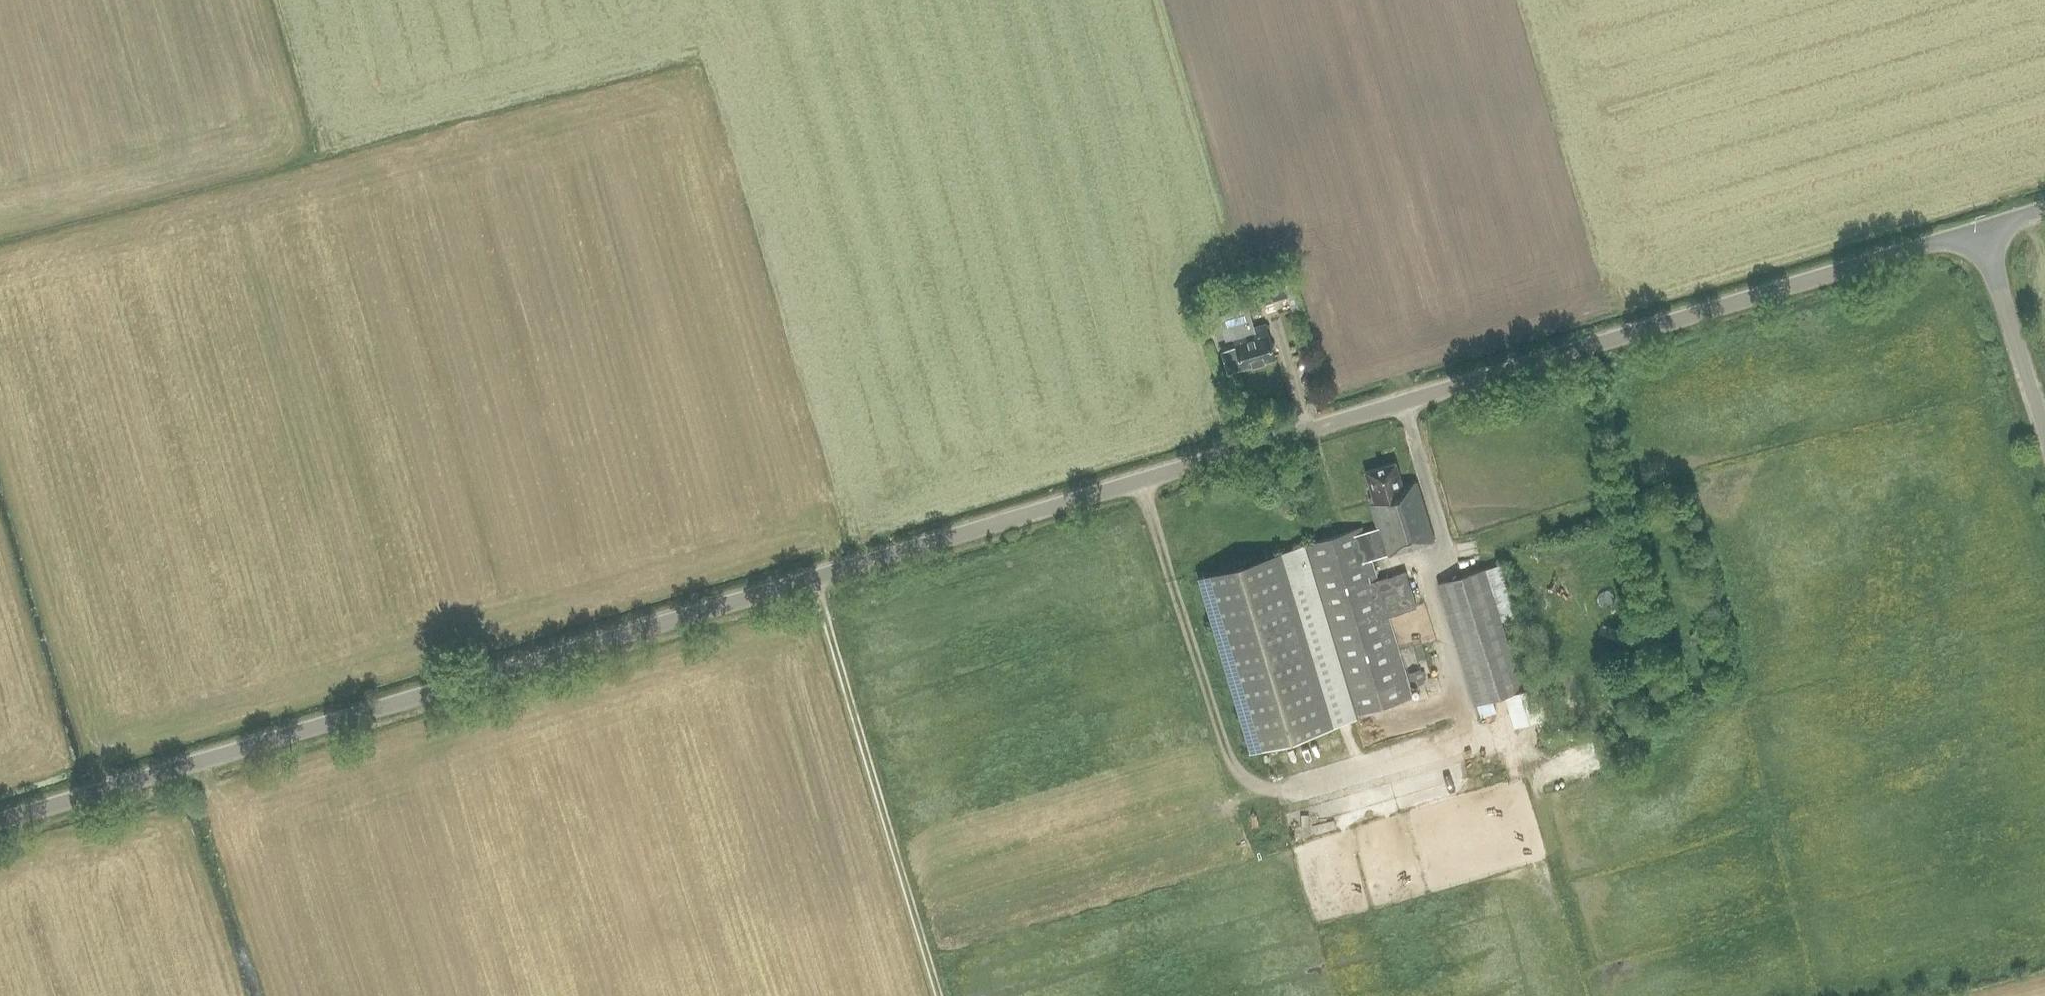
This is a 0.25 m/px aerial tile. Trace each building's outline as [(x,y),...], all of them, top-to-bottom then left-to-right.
[(1253,327),(1248,311),(1258,309),(1253,291),(1225,299),(1229,313),(1220,315),(1227,337),(1233,335),(1242,367),(1275,357),(1266,323),(1253,327)] [(1404,488),(1396,463),(1365,472),(1375,502),(1370,503),(1377,526),(1364,530),(1363,526),(1197,576),(1251,752),(1359,719),(1357,712),(1412,696),(1388,616),(1416,607),(1405,570),(1377,579),(1371,559),(1387,554),(1387,555),(1434,541),(1417,484),(1404,488)] [(1476,702),(1522,688),(1484,568),(1439,582),(1476,702)] [(1412,684),(1426,680),(1422,665),(1408,669),(1412,684)]
